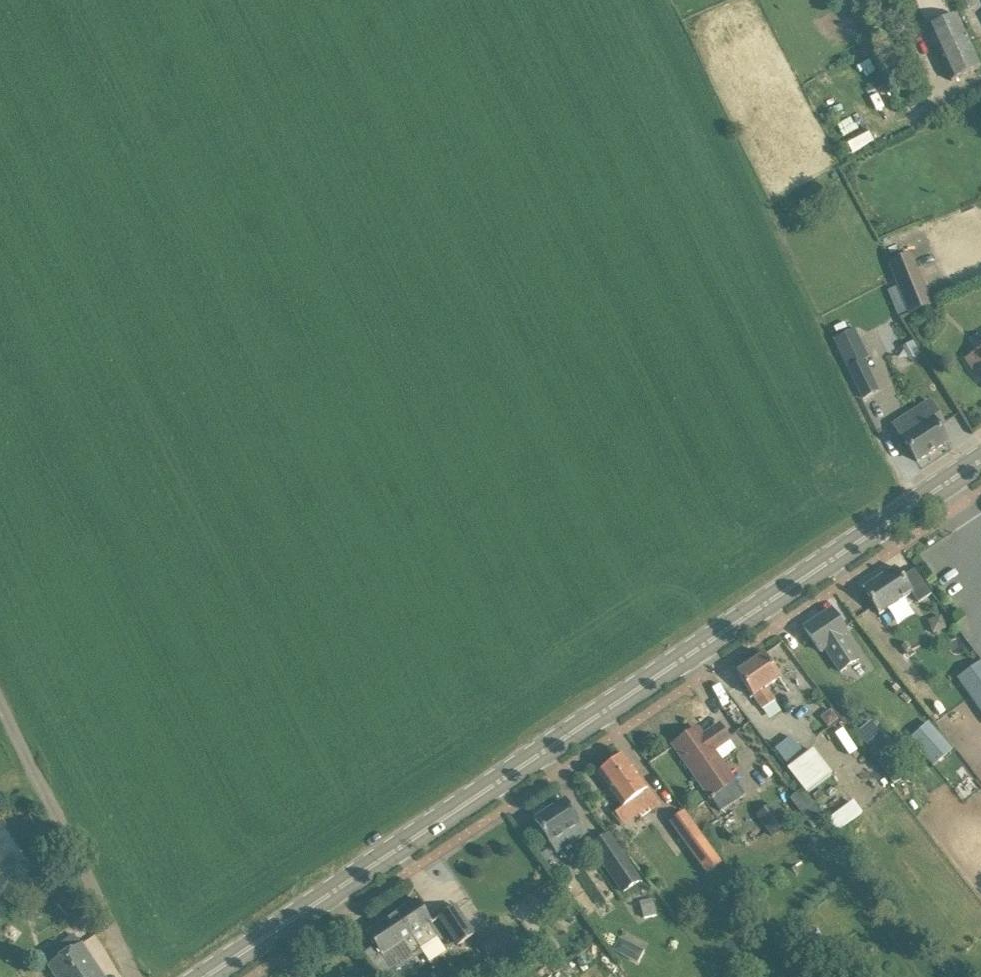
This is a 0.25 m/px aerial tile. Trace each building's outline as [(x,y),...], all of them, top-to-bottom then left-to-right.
[(972,0),(957,0),(962,11),(975,5),(972,0)] [(956,15),(927,28),(952,81),(980,67),(956,15)] [(888,263),(910,316),(934,306),(912,253),(888,263)] [(980,350),(965,360),(976,376),(980,373),(980,349),(980,350)] [(863,398),(878,390),(863,359),(847,367),(863,398)] [(892,425),(917,461),(948,442),(932,417),(939,413),(929,399),(892,425)] [(863,589),(868,597),(879,614),(911,592),(917,602),(931,592),(915,569),(903,577),(896,567),(863,589)] [(805,628),(810,636),(821,651),(825,649),(841,671),(848,666),(854,675),(864,668),(843,637),(846,635),(832,610),(805,628)] [(945,628),(939,615),(926,621),(932,634),(945,628)] [(765,654),(737,673),(752,697),(754,696),(762,709),(774,701),(766,688),(779,679),(765,654)] [(970,695),(980,712),(980,687),(970,695)] [(829,726),(838,720),(831,710),(822,716),(829,726)] [(858,729),(874,755),(890,745),(874,719),(858,729)] [(928,719),(909,733),(930,760),(949,745),(928,719)] [(713,751),(730,739),(720,725),(704,736),(699,729),(674,745),(720,812),(744,795),(713,751)] [(775,749),(789,767),(787,768),(807,794),(809,792),(817,802),(838,785),(831,775),(833,774),(813,748),(805,755),(791,736),(775,749)] [(623,754),(598,773),(622,808),(629,803),(641,819),(659,806),(623,754)] [(825,820),(801,789),(789,798),(813,829),(825,820)] [(837,830),(864,812),(855,799),(828,818),(837,830)] [(535,819),(540,828),(557,853),(563,848),(587,833),(565,800),(535,819)] [(756,815),(761,822),(772,836),(787,824),(772,803),(756,815)] [(710,872),(724,862),(684,811),(671,822),(710,872)] [(623,893),(640,881),(608,833),(591,845),(623,893)] [(656,915),(652,898),(640,901),(644,918),(656,915)] [(429,925),(433,922),(417,899),(396,913),(408,930),(420,948),(437,937),(429,925)] [(439,917),(457,945),(460,944),(467,955),(481,947),(473,935),(474,934),(456,906),(439,917)] [(393,971),(384,976),(402,976),(398,971),(415,959),(412,954),(420,948),(408,930),(396,913),(367,933),(376,946),(393,971)] [(482,945),(496,968),(524,950),(510,927),(482,945)] [(552,933),(540,943),(549,954),(560,945),(552,933)] [(82,943),(48,965),(56,976),(104,976),(82,943)] [(631,950),(627,957),(637,962),(643,951),(636,947),(631,950)]
